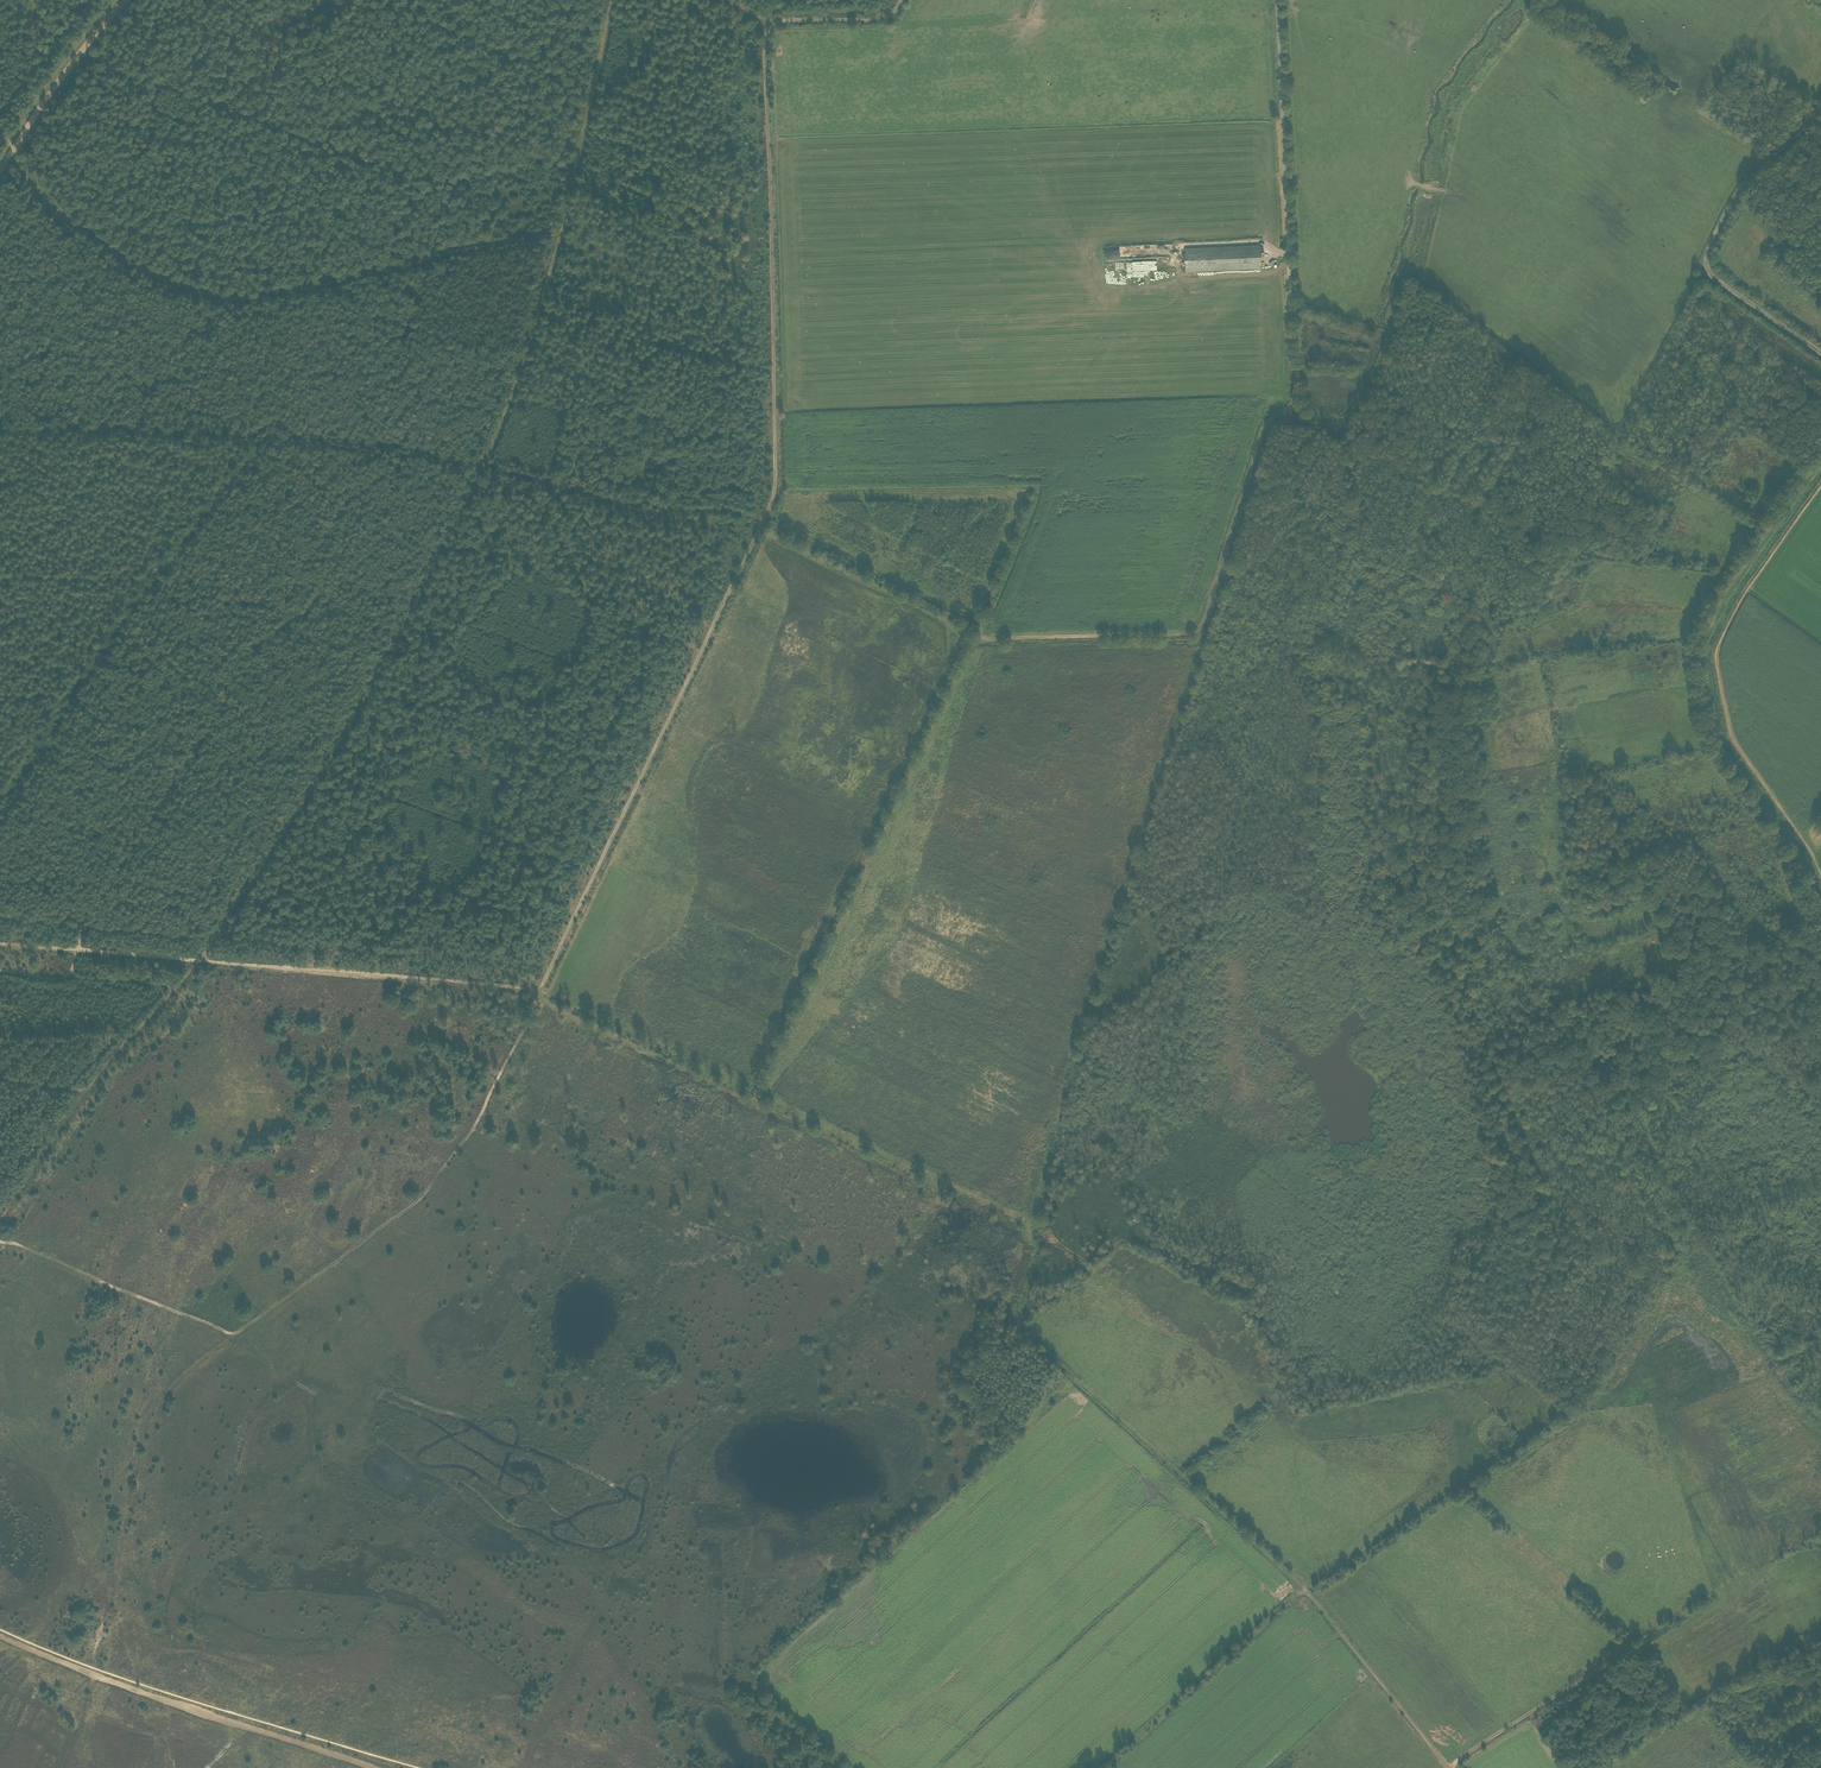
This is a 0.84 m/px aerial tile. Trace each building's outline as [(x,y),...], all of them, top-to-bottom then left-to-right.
[(1768,139),(1764,135),(1760,139),(1764,143),(1768,139)] [(1262,268),(1261,245),(1185,248),(1186,272),(1262,268)] [(1153,260),(1153,273),(1164,273),(1164,260),(1153,260)] [(1116,261),(1116,274),(1125,274),(1124,261),(1116,261)]
